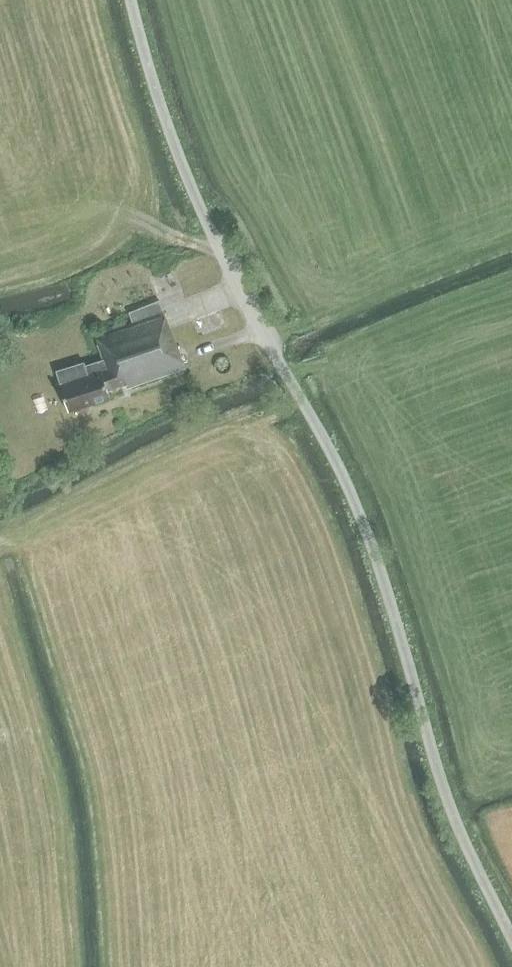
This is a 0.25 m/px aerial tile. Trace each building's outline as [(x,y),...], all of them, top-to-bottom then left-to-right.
[(82,363),(55,372),(59,385),(58,385),(67,413),(109,400),(107,392),(124,384),(126,388),(181,369),(182,369),(184,368),(162,312),(158,302),(159,302),(145,264),(87,286),(100,324),(128,314),(132,323),(124,326),(123,324),(93,334),(102,361),(84,367),(82,363)] [(191,398),(189,391),(181,394),(183,401),(191,398)]
